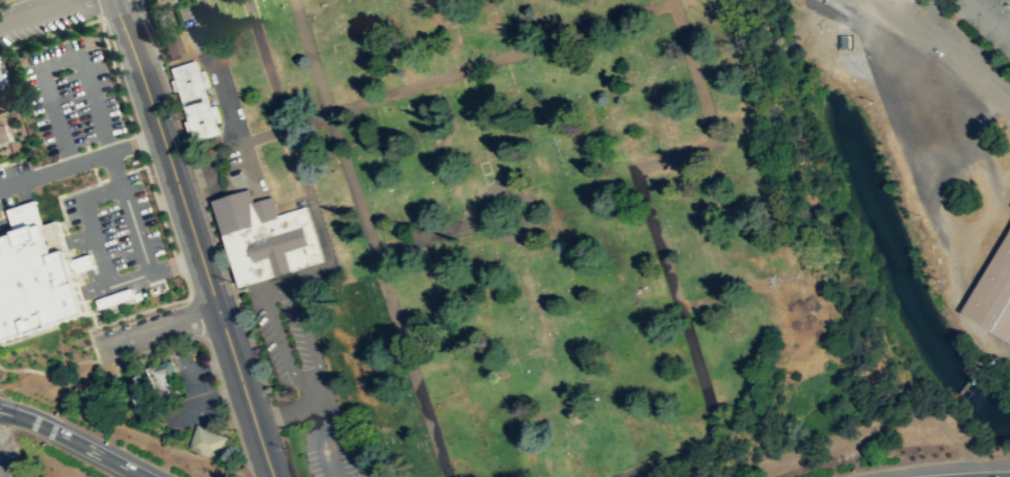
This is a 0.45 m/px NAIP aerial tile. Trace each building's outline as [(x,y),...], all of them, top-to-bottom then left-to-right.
[(167,62),(182,57),(175,35),(160,39),(167,62)] [(221,133),(197,59),(173,67),(190,120),(197,140),(221,133)] [(11,140),(0,143),(0,110),(3,109),(7,123),(6,123),(11,140)] [(242,287),(324,260),(306,206),(278,215),(272,196),(255,202),(250,188),(228,196),(214,201),(242,287)] [(81,314),(0,341),(0,235),(37,223),(38,225),(54,220),(81,314)] [(960,311),(1009,341),(1009,227),(960,311)] [(148,373),(164,398),(181,387),(165,362),(148,373)] [(152,409),(140,376),(124,382),(136,415),(152,409)] [(188,448),(220,460),(228,437),(196,426),(188,448)]
